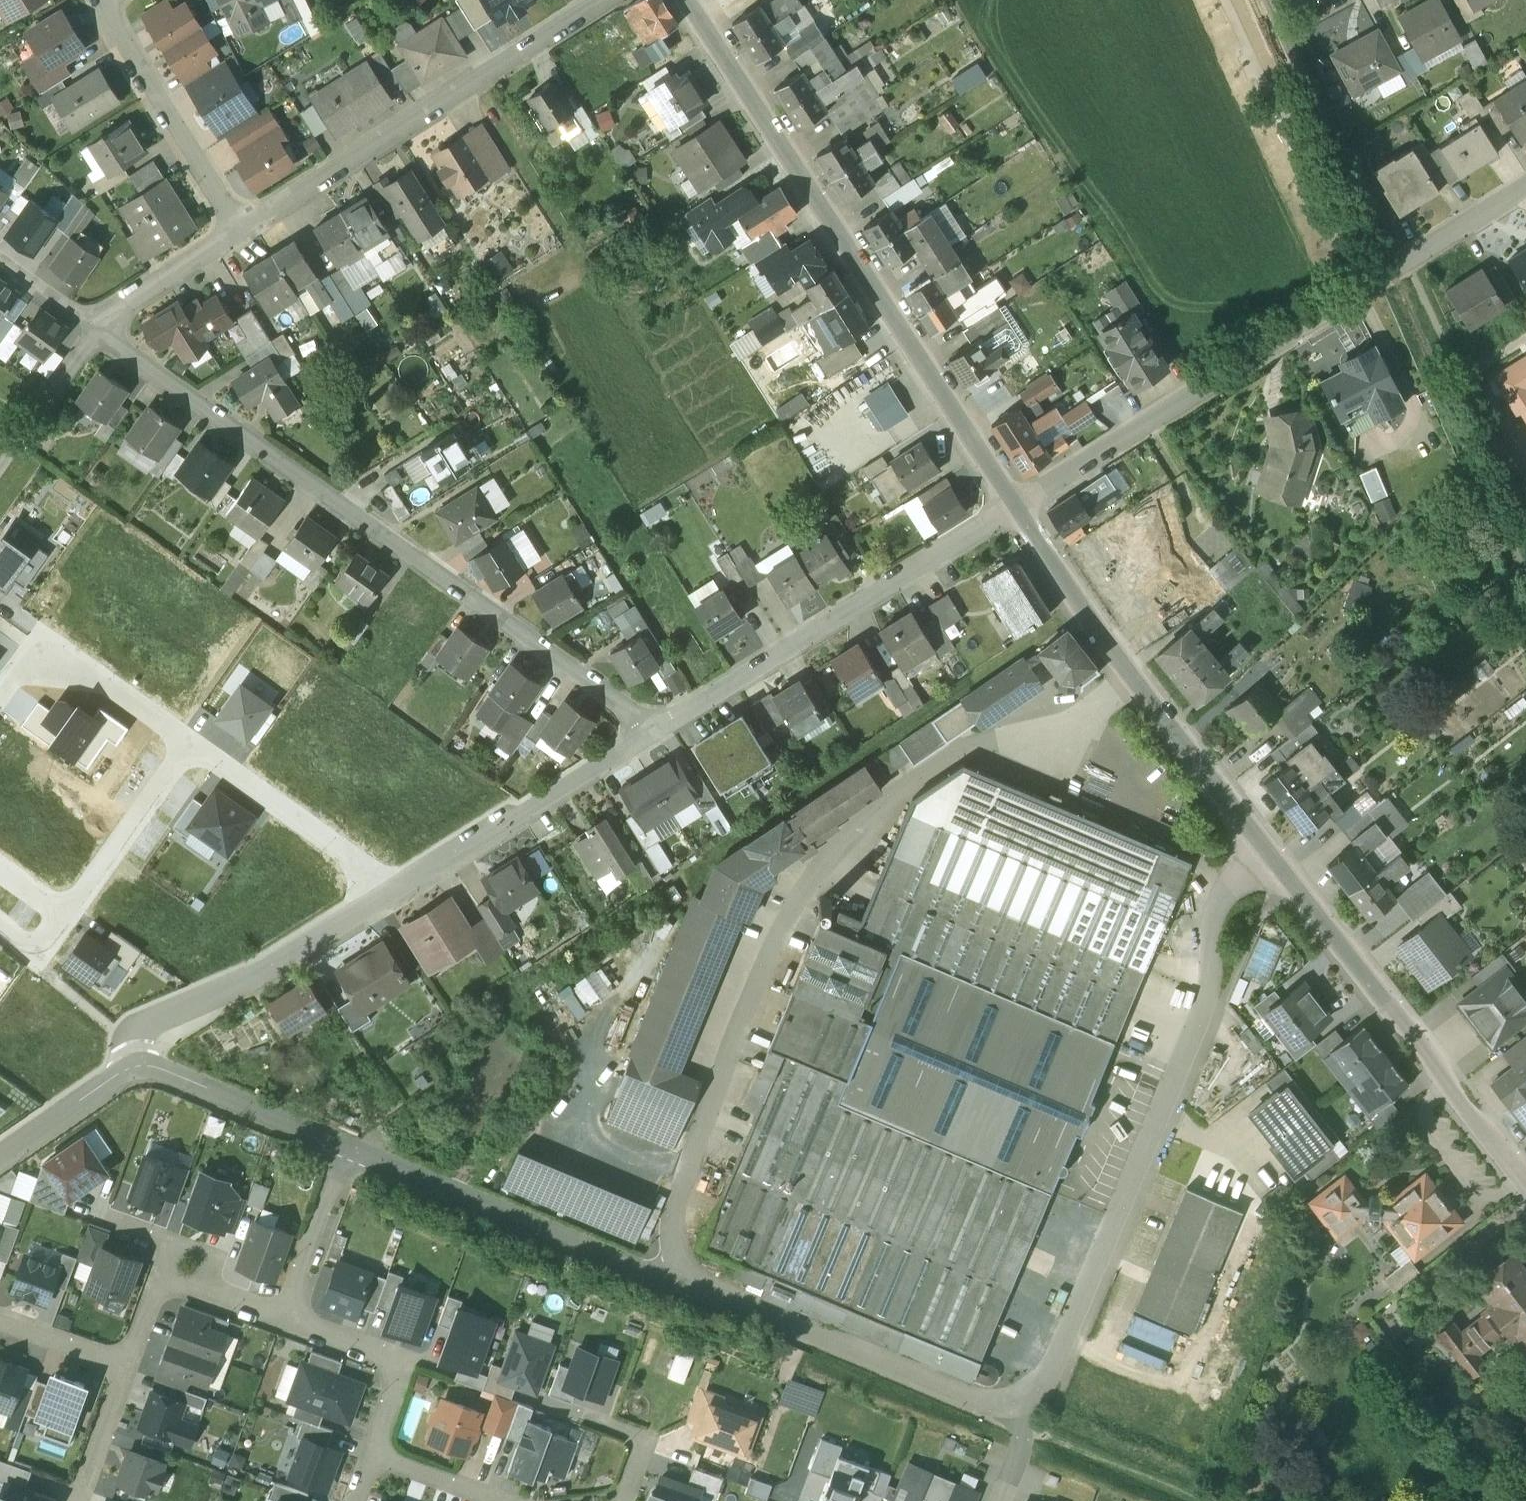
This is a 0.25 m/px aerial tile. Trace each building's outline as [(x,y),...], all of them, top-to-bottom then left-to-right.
[(0,22),(37,0),(0,0),(0,22)] [(145,14),(152,25),(174,11),(167,0),(145,14)] [(238,35),(257,26),(250,13),(253,11),(251,8),(268,0),(221,0),(238,35)] [(474,29),(495,16),(485,0),(457,0),(474,29)] [(495,16),(498,21),(509,14),(511,18),(524,10),(522,7),(533,0),(485,0),(495,16)] [(660,0),(637,0),(624,9),(643,43),(653,59),(669,49),(660,36),(677,26),(660,0)] [(763,8),(772,23),(777,21),(796,8),(803,4),(800,0),(775,0),(763,8)] [(1398,18),(1410,39),(1420,58),(1434,50),(1449,42),(1460,36),(1441,0),(1431,0),(1398,18)] [(1466,21),(1483,11),(1478,3),(1471,6),(1468,0),(1454,0),(1466,21)] [(152,25),(151,25),(165,49),(199,27),(184,4),(174,11),(152,25)] [(760,4),(732,22),(744,42),(772,23),(763,8),(762,7),(760,4)] [(784,43),(786,46),(802,35),(798,29),(814,20),(803,4),(796,8),(799,13),(792,18),(795,23),(783,31),(781,28),(777,30),(785,43),(784,43)] [(460,7),(440,19),(444,26),(446,25),(456,41),(474,29),(460,7)] [(796,8),(777,21),(781,28),(783,31),(795,23),(792,18),(799,13),(796,8)] [(61,13),(29,33),(46,61),(29,72),(41,92),(61,80),(71,73),(62,59),(82,47),(61,13)] [(440,19),(418,33),(401,45),(408,57),(424,81),(465,55),(456,41),(446,25),(444,26),(440,19)] [(406,20),(393,28),(394,34),(401,45),(418,33),(411,23),(406,20)] [(803,35),(810,45),(825,36),(814,20),(798,29),(802,35),(803,35)] [(777,21),(772,23),(777,30),(781,28),(777,21)] [(772,23),(744,42),(757,61),(784,43),(785,43),(777,30),(772,23)] [(199,27),(165,49),(180,72),(181,72),(203,58),(214,51),(199,27)] [(1380,34),(1351,50),(1348,45),(1332,54),(1353,94),(1397,70),(1399,70),(1392,58),(1388,50),(1380,34)] [(786,46),(793,57),(810,45),(803,35),(802,35),(786,46)] [(825,36),(810,45),(816,54),(815,55),(824,69),(825,69),(826,70),(840,60),(825,36)] [(1460,36),(1449,42),(1453,51),(1463,46),(1462,45),(1464,44),(1460,36)] [(1464,44),(1462,45),(1463,46),(1467,53),(1475,69),(1487,61),(1475,38),(1464,44)] [(1420,58),(1410,39),(1400,45),(1403,52),(1411,67),(1422,61),(1420,58)] [(1449,42),(1434,50),(1439,59),(1453,51),(1449,42)] [(642,46),(631,53),(640,67),(653,59),(643,43),(641,44),(642,46)] [(810,45),(793,57),(799,66),(815,55),(816,54),(810,45)] [(1400,45),(1388,50),(1392,58),(1403,52),(1400,45)] [(1420,58),(1422,61),(1425,67),(1439,59),(1434,50),(1420,58)] [(391,69),(380,52),(366,62),(383,89),(398,80),(391,69)] [(1411,67),(1403,52),(1392,58),(1399,70),(1397,70),(1403,81),(1415,75),(1411,67)] [(1475,69),(1467,53),(1461,56),(1469,72),(1475,69)] [(815,55),(799,66),(801,70),(802,70),(809,80),(824,69),(815,55)] [(408,57),(391,69),(398,80),(406,93),(424,81),(408,57)] [(203,58),(181,72),(188,82),(189,81),(210,68),(203,58)] [(840,60),(826,70),(831,79),(846,69),(840,60)] [(210,68),(189,81),(196,92),(228,73),(221,61),(210,68)] [(366,62),(325,87),(329,93),(315,102),(329,125),(335,135),(357,121),(354,116),(387,94),(383,89),(366,62)] [(851,66),(846,69),(831,79),(837,88),(838,90),(858,77),(851,66)] [(824,69),(809,80),(815,90),(819,87),(831,79),(826,70),(825,69),(824,69)] [(801,70),(774,88),(788,108),(815,90),(809,80),(802,70),(801,70)] [(67,90),(54,98),(55,99),(72,127),(115,101),(97,72),(67,90)] [(196,92),(194,94),(195,96),(215,125),(237,111),(244,124),(256,116),(232,79),(228,73),(196,92)] [(687,73),(675,81),(672,76),(648,91),(670,125),(675,122),(699,106),(705,102),(687,73)] [(858,77),(838,90),(844,99),(846,102),(852,112),(866,103),(877,96),(863,74),(858,77)] [(831,79),(819,87),(823,93),(825,96),(837,88),(831,79)] [(41,92),(35,96),(42,107),(55,99),(54,98),(67,90),(61,80),(41,92)] [(1494,100),(1496,104),(1510,127),(1518,139),(1525,135),(1525,80),(1494,100)] [(552,85),(530,99),(548,127),(557,121),(568,138),(581,130),(570,113),(552,85)] [(819,87),(815,90),(819,96),(823,93),(819,87)] [(1472,89),(1458,98),(1471,118),(1475,116),(1475,117),(1486,111),(1472,89)] [(815,90),(788,108),(800,127),(828,109),(819,96),(815,90)] [(315,102),(300,111),(314,134),(329,125),(315,102)] [(846,102),(829,113),(835,123),(852,112),(846,102)] [(852,112),(835,123),(841,133),(855,124),(872,113),(866,103),(852,112)] [(1510,127),(1496,104),(1486,111),(1500,133),(1510,127)] [(582,106),(570,113),(581,130),(586,139),(598,132),(582,106)] [(699,106),(675,122),(681,131),(706,115),(699,106)] [(603,128),(614,125),(609,109),(599,112),(603,128)] [(237,111),(215,125),(223,137),(235,130),(244,124),(237,111)] [(244,124),(235,130),(244,145),(249,142),(266,131),(256,116),(244,124)] [(1475,117),(1475,116),(1471,118),(1457,127),(1461,132),(1439,146),(1458,176),(1497,152),(1475,117)] [(128,120),(91,144),(108,171),(109,172),(123,164),(146,149),(128,120)] [(717,122),(676,149),(693,176),(700,171),(708,183),(713,180),(735,165),(741,162),(725,138),(727,136),(717,122)] [(862,134),(849,142),(855,153),(859,150),(857,147),(870,139),(876,148),(889,140),(878,123),(862,134)] [(845,136),(849,142),(862,134),(855,124),(841,133),(845,136)] [(480,128),(463,138),(486,175),(485,176),(489,183),(508,171),(489,139),(488,140),(480,128)] [(266,131),(249,142),(255,152),(276,138),(270,129),(266,131)] [(845,136),(817,154),(832,177),(860,159),(855,153),(849,142),(845,136)] [(255,152),(238,163),(254,188),(292,164),(276,138),(255,152)] [(486,175),(463,138),(436,155),(443,166),(439,168),(438,175),(442,181),(449,182),(452,181),(459,192),(485,176),(486,175)] [(870,139),(857,147),(859,150),(864,156),(876,148),(870,139)] [(1430,152),(1422,140),(1412,147),(1438,189),(1449,183),(1449,182),(1430,152)] [(1458,176),(1439,146),(1430,152),(1449,182),(1458,176)] [(1438,189),(1412,147),(1394,158),(1397,163),(1379,175),(1375,167),(1373,169),(1385,187),(1382,188),(1398,214),(1420,200),(1420,201),(1438,189)] [(876,148),(864,156),(868,163),(870,166),(882,158),(876,148)] [(859,150),(855,153),(860,159),(864,156),(859,150)] [(864,156),(860,159),(864,166),(868,163),(864,156)] [(9,177),(10,180),(24,189),(39,168),(23,157),(9,177)] [(860,159),(832,177),(846,200),(874,182),(866,169),(864,166),(860,159)] [(129,175),(141,194),(163,180),(165,179),(153,160),(129,175)] [(123,164),(109,172),(108,171),(92,181),(99,193),(129,175),(123,164)] [(735,165),(713,180),(720,191),(742,176),(735,165)] [(9,177),(0,170),(0,187),(4,189),(10,180),(9,177)] [(442,224),(409,171),(387,184),(403,210),(420,237),(442,224)] [(894,175),(875,187),(882,197),(900,185),(894,175)] [(387,184),(384,179),(373,185),(393,216),(403,210),(387,184)] [(141,194),(127,203),(135,216),(130,219),(138,232),(128,239),(142,260),(195,227),(185,211),(181,214),(174,204),(177,202),(163,180),(141,194)] [(900,185),(882,197),(887,206),(896,200),(899,205),(909,199),(900,185)] [(756,202),(736,214),(737,215),(752,239),(769,228),(773,235),(775,234),(787,226),(783,221),(796,213),(779,187),(756,202)] [(716,208),(696,221),(697,223),(704,232),(712,246),(714,249),(731,238),(732,237),(726,227),(726,222),(737,215),(736,214),(756,202),(755,200),(746,199),(748,191),(744,190),(716,208)] [(73,193),(56,216),(58,218),(54,224),(63,231),(83,203),(73,193)] [(366,197),(340,212),(362,247),(387,232),(366,197)] [(709,198),(689,210),(696,220),(696,221),(716,208),(709,198)] [(909,199),(899,205),(905,214),(914,208),(909,199)] [(56,216),(32,200),(7,236),(33,254),(54,224),(58,218),(56,216)] [(63,231),(73,237),(77,239),(92,213),(83,203),(63,231)] [(905,214),(902,216),(904,219),(900,222),(904,228),(920,218),(914,208),(905,214)] [(891,209),(864,227),(876,246),(904,228),(900,222),(891,209)] [(340,212),(315,228),(337,263),(362,247),(340,212)] [(904,228),(876,246),(889,266),(915,249),(918,253),(941,238),(947,247),(951,245),(930,212),(920,218),(904,228)] [(737,215),(726,222),(726,227),(732,237),(731,238),(732,241),(738,242),(741,246),(752,239),(737,215)] [(697,223),(687,229),(702,253),(712,246),(704,232),(697,223)] [(752,239),(741,246),(751,263),(755,261),(782,244),(775,234),(773,235),(769,228),(752,239)] [(413,249),(401,230),(389,238),(401,257),(413,249)] [(77,239),(73,237),(52,267),(76,285),(98,254),(77,239)] [(941,238),(918,253),(924,262),(947,247),(941,238)] [(294,240),(272,253),(294,288),(303,282),(319,307),(331,300),(319,280),(294,240)] [(782,244),(755,261),(763,272),(766,270),(766,269),(792,252),(785,241),(782,244)] [(792,252),(766,269),(766,270),(779,289),(799,276),(805,286),(825,273),(819,263),(823,260),(810,241),(792,252)] [(947,247),(924,262),(929,271),(941,264),(944,268),(956,261),(960,259),(951,245),(947,247)] [(417,256),(413,249),(401,257),(405,264),(417,256)] [(1525,250),(1509,260),(1525,288),(1525,251),(1525,250)] [(511,275),(498,252),(480,263),(494,285),(511,275)] [(294,288),(272,253),(242,272),(268,313),(298,295),(294,288)] [(956,261),(944,268),(941,264),(929,271),(932,275),(933,275),(946,295),(969,280),(968,278),(967,279),(956,261)] [(1493,264),(1483,270),(1504,304),(1514,298),(1493,264)] [(341,267),(329,274),(341,293),(353,286),(341,267)] [(825,273),(805,286),(815,302),(820,309),(847,292),(832,268),(825,273)] [(1483,270),(1482,269),(1462,281),(1463,283),(1450,291),(1449,290),(1447,291),(1469,326),(1504,304),(1483,270)] [(329,274),(319,280),(331,300),(341,293),(329,274)] [(932,275),(906,293),(918,313),(946,295),(933,275),(932,275)] [(0,280),(0,319),(3,315),(18,293),(0,280)] [(946,295),(918,313),(931,332),(955,316),(958,320),(960,319),(961,320),(985,304),(984,303),(1000,293),(991,280),(975,290),(969,280),(946,295)] [(1145,310),(1126,281),(1115,288),(1125,303),(1126,302),(1135,317),(1145,310)] [(353,286),(341,293),(345,300),(357,293),(353,286)] [(1115,288),(1107,293),(1116,308),(1125,303),(1115,288)] [(847,292),(820,309),(825,317),(835,333),(862,316),(847,292)] [(201,305),(197,299),(182,309),(202,341),(203,340),(233,321),(216,295),(201,305)] [(809,300),(792,311),(799,322),(809,316),(820,309),(815,302),(811,304),(809,300)] [(203,340),(202,341),(182,309),(178,302),(144,324),(153,337),(155,336),(161,345),(173,337),(186,357),(205,345),(203,340)] [(1135,317),(1126,302),(1125,303),(1116,308),(1094,322),(1135,388),(1167,368),(1135,317)] [(985,304),(961,320),(965,327),(990,312),(985,304)] [(67,327),(40,307),(30,322),(28,321),(23,328),(19,334),(15,339),(43,359),(45,360),(53,348),(67,327)] [(359,312),(368,329),(378,323),(368,307),(359,312)] [(773,307),(749,322),(754,331),(777,316),(773,307)] [(965,327),(962,329),(972,344),(977,341),(1008,321),(999,307),(990,312),(965,327)] [(271,339),(251,308),(238,315),(259,349),(272,341),(271,339)] [(792,311),(783,317),(783,319),(780,320),(785,329),(786,330),(799,322),(792,311)] [(0,319),(0,341),(10,327),(14,322),(3,315),(0,319)] [(777,316),(754,331),(762,344),(785,329),(780,320),(777,316)] [(851,338),(869,327),(862,316),(835,333),(842,344),(851,338)] [(1008,321),(977,341),(986,354),(1001,344),(1009,355),(1020,348),(1021,341),(1008,321)] [(14,322),(10,327),(19,334),(23,328),(14,322)] [(0,341),(0,342),(9,348),(15,339),(19,334),(10,327),(0,341)] [(754,331),(732,346),(740,359),(762,344),(754,331)] [(282,332),(271,339),(272,341),(283,359),(295,353),(282,332)] [(829,376),(862,355),(851,338),(842,344),(818,359),(829,376)] [(259,349),(246,357),(254,368),(269,358),(273,365),(283,359),(272,341),(259,349)] [(972,344),(948,359),(964,384),(979,374),(984,371),(1009,355),(1001,344),(986,354),(977,341),(972,344)] [(205,345),(186,357),(189,362),(209,350),(205,345)] [(1360,362),(1346,369),(1324,381),(1330,394),(1328,396),(1331,402),(1334,401),(1352,438),(1380,424),(1377,418),(1403,405),(1374,347),(1357,356),(1360,362)] [(53,348),(45,360),(43,359),(38,367),(49,375),(63,355),(53,348)] [(241,360),(248,371),(254,368),(246,357),(241,360)] [(1495,376),(1517,411),(1521,408),(1525,416),(1525,357),(1495,376)] [(273,365),(269,358),(254,368),(248,371),(235,379),(250,404),(263,395),(276,416),(296,403),(273,365)] [(128,391),(100,371),(78,403),(104,422),(106,423),(119,404),(128,391)] [(984,371),(979,374),(982,379),(987,376),(984,371)] [(1049,375),(1020,395),(1029,408),(1059,389),(1049,375)] [(904,412),(887,385),(866,398),(883,426),(904,412)] [(773,411),(781,423),(809,406),(802,393),(773,411)] [(1065,399),(1055,405),(1062,415),(1072,408),(1065,399)] [(1062,415),(1074,434),(1097,418),(1085,400),(1072,408),(1062,415)] [(104,422),(95,434),(106,442),(128,411),(119,404),(106,423),(104,422)] [(1055,405),(1028,423),(1035,432),(1062,415),(1055,405)] [(180,427),(150,407),(128,438),(158,459),(174,436),(180,427)] [(1028,423),(1018,407),(991,424),(1008,450),(1035,432),(1028,423)] [(1300,411),(1277,417),(1282,443),(1273,447),(1266,467),(1273,470),(1266,492),(1297,502),(1314,449),(1309,429),(1304,430),(1300,411)] [(452,432),(422,451),(422,452),(433,470),(441,481),(471,462),(452,432)] [(1044,446),(1035,432),(1008,450),(1024,474),(1051,457),(1044,446)] [(1062,434),(1044,446),(1051,457),(1069,445),(1062,434)] [(174,436),(158,459),(167,466),(176,453),(183,443),(174,436)] [(232,465),(200,442),(187,461),(177,474),(192,485),(196,480),(212,492),(222,479),(232,465)] [(921,443),(890,462),(906,487),(936,468),(921,443)] [(422,452),(404,464),(415,482),(433,470),(422,452),(421,452),(422,452)] [(167,466),(162,472),(173,480),(177,474),(187,461),(176,453),(167,466)] [(880,456),(862,467),(869,479),(875,475),(887,467),(886,465),(880,456)] [(906,487),(890,462),(886,465),(887,467),(875,475),(890,498),(906,487)] [(1387,497),(1371,469),(1358,477),(1373,505),(1387,497)] [(1113,485),(1105,473),(1075,492),(1084,505),(1113,485)] [(212,492),(206,502),(215,508),(231,486),(222,479),(212,492)] [(284,502),(252,479),(226,515),(257,538),(258,538),(284,502)] [(923,504),(939,494),(932,483),(908,499),(915,509),(923,504)] [(410,515),(391,484),(380,490),(399,521),(410,515)] [(1113,485),(1084,505),(1091,516),(1121,496),(1113,485)] [(477,487),(437,512),(456,542),(478,528),(496,517),(477,487)] [(939,494),(923,504),(938,528),(965,512),(950,487),(939,494)] [(1075,492),(1048,511),(1063,534),(1091,516),(1084,505),(1075,492)] [(336,539),(307,518),(286,546),(315,568),(333,544),(336,539)] [(5,587),(11,579),(14,581),(24,588),(48,555),(35,545),(41,536),(17,519),(0,543),(0,584),(5,587)] [(478,528),(456,542),(463,553),(485,538),(478,528)] [(524,528),(506,539),(524,568),(543,557),(524,528)] [(842,562),(829,541),(830,541),(826,535),(815,532),(811,549),(806,548),(796,555),(815,586),(828,578),(826,576),(835,571),(838,576),(848,570),(843,561),(842,562)] [(853,555),(841,534),(830,541),(829,541),(842,562),(843,561),(853,555)] [(257,538),(240,562),(250,569),(263,552),(268,545),(258,538),(257,538)] [(506,539),(471,561),(480,575),(485,572),(494,587),(524,568),(506,539)] [(342,550),(333,544),(315,568),(306,581),(315,587),(342,550)] [(1239,546),(1210,570),(1215,576),(1227,590),(1255,566),(1239,546)] [(275,561),(263,552),(250,569),(263,578),(275,561)] [(736,565),(728,552),(718,559),(733,583),(743,577),(736,565)] [(388,576),(356,553),(336,581),(368,604),(388,576)] [(815,586),(796,555),(768,572),(787,603),(815,586)] [(763,576),(750,556),(736,565),(743,577),(749,585),(763,576)] [(231,596),(250,569),(240,562),(221,589),(231,596)] [(1016,562),(1009,567),(1006,563),(981,580),(1000,609),(1004,606),(1021,632),(1049,613),(1016,562)] [(1207,567),(1182,587),(1190,597),(1215,576),(1210,570),(1207,567)] [(563,574),(533,593),(552,624),(582,605),(574,592),(581,587),(571,570),(563,575),(563,574)] [(1215,576),(1190,597),(1202,611),(1227,590),(1215,576)] [(5,587),(0,584),(0,601),(14,581),(11,579),(5,587)] [(1343,602),(1359,610),(1371,587),(1356,579),(1343,602)] [(690,599),(696,607),(716,595),(710,586),(690,599)] [(742,618),(724,589),(716,595),(696,607),(714,636),(742,618)] [(816,593),(794,608),(803,621),(825,605),(816,593)] [(644,622),(626,595),(607,608),(625,635),(644,622)] [(946,595),(940,598),(955,621),(960,618),(946,595)] [(929,605),(936,617),(943,628),(955,621),(940,598),(929,605)] [(1223,600),(1190,628),(1199,639),(1232,611),(1223,600)] [(911,611),(879,630),(900,665),(902,667),(932,648),(933,647),(921,626),(911,611)] [(357,617),(344,636),(354,643),(368,625),(357,617)] [(936,617),(921,626),(933,647),(932,648),(937,655),(954,645),(943,628),(936,617)] [(487,647),(460,627),(450,640),(437,658),(465,678),(487,647)] [(1188,627),(1158,652),(1178,676),(1209,651),(1199,639),(1190,628),(1188,627)] [(1067,629),(1040,650),(1062,678),(1060,685),(1081,689),(1082,683),(1098,670),(1067,629)] [(440,633),(427,651),(437,658),(450,640),(440,633)] [(638,635),(611,652),(619,666),(618,667),(629,684),(657,666),(648,651),(638,635)] [(1242,640),(1217,661),(1226,671),(1251,650),(1242,640)] [(659,643),(648,651),(657,666),(663,675),(675,668),(659,643)] [(861,647),(851,654),(848,649),(830,660),(851,692),(866,683),(869,688),(882,680),(861,647)] [(932,648),(902,667),(906,673),(907,673),(909,677),(939,658),(937,655),(932,648)] [(1062,678),(1040,650),(1035,653),(1060,685),(1062,678)] [(1209,651),(1178,676),(1197,699),(1228,674),(1226,671),(1217,661),(1209,651)] [(1022,658),(962,699),(977,720),(981,726),(1041,685),(1022,658)] [(540,684),(511,664),(501,678),(489,695),(517,715),(518,714),(540,684)] [(902,667),(900,665),(890,671),(895,678),(903,691),(913,684),(906,673),(902,667)] [(1082,683),(1081,689),(1101,673),(1098,670),(1082,683)] [(492,671),(479,688),(489,695),(501,678),(492,671)] [(895,678),(884,685),(897,705),(908,699),(903,691),(895,678)] [(1260,683),(1234,704),(1243,715),(1241,717),(1252,732),(1272,716),(1280,709),(1260,683)] [(803,684),(792,691),(789,686),(773,696),(786,718),(796,733),(798,732),(794,727),(807,719),(808,719),(811,724),(823,716),(803,684)] [(913,684),(903,691),(908,699),(914,709),(923,703),(918,696),(913,684)] [(246,738),(246,737),(267,709),(270,705),(241,685),(218,717),(246,738)] [(773,696),(771,693),(751,705),(767,730),(786,718),(773,696)] [(517,715),(489,695),(478,711),(506,731),(517,715)] [(1299,695),(1286,705),(1293,713),(1306,703),(1299,695)] [(60,698),(51,710),(44,720),(60,731),(52,743),(87,768),(108,739),(116,745),(129,727),(99,707),(93,716),(78,705),(75,709),(60,698)] [(962,699),(931,720),(946,742),(977,720),(962,699)] [(50,745),(52,743),(60,731),(44,720),(51,710),(38,701),(21,725),(50,745)] [(592,721),(565,702),(553,718),(542,733),(543,733),(569,753),(592,721)] [(1272,716),(1289,737),(1303,726),(1293,713),(1286,705),(1280,709),(1272,716)] [(246,737),(256,744),(277,716),(267,709),(246,737)] [(533,724),(524,735),(536,743),(543,733),(542,733),(553,718),(542,710),(533,724)] [(851,736),(837,713),(826,720),(840,743),(851,736)] [(506,731),(498,742),(512,752),(524,735),(533,724),(518,714),(506,731)] [(741,716),(723,727),(721,724),(710,730),(713,734),(694,746),(726,795),(739,787),(744,794),(764,781),(759,773),(773,765),(741,716)] [(794,727),(798,732),(811,724),(808,719),(794,727)] [(931,720),(898,743),(908,757),(913,764),(946,742),(931,720)] [(1289,737),(1278,746),(1285,755),(1318,730),(1310,720),(1303,726),(1289,737)] [(1318,730),(1285,755),(1289,761),(1309,786),(1335,766),(1323,750),(1320,752),(1310,739),(1319,732),(1318,730)] [(898,743),(875,758),(885,772),(908,757),(898,743)] [(1350,754),(1335,766),(1344,777),(1359,766),(1350,754)] [(885,772),(891,782),(913,764),(908,757),(885,772)] [(688,779),(674,758),(648,774),(672,812),(692,799),(699,795),(688,779)] [(875,758),(865,765),(875,779),(885,772),(875,758)] [(1289,761),(1263,781),(1283,806),(1309,786),(1289,761)] [(1046,799),(963,764),(912,797),(907,810),(951,829),(931,878),(1144,968),(1189,860),(1056,803),(1062,789),(1052,785),(1046,799)] [(865,765),(738,850),(762,887),(778,877),(771,868),(797,851),(802,858),(816,848),(813,843),(839,826),(835,820),(881,789),(875,779),(865,765)] [(1335,766),(1309,786),(1315,793),(1323,786),(1327,790),(1328,789),(1344,777),(1335,766)] [(891,782),(885,772),(875,779),(881,789),(891,782)] [(718,804),(698,773),(688,779),(699,795),(692,799),(701,814),(707,810),(718,804)] [(672,812),(648,774),(622,791),(635,812),(646,828),(652,825),(672,812)] [(1309,786),(1283,806),(1303,832),(1328,812),(1329,812),(1315,793),(1309,786)] [(1327,790),(1323,786),(1315,793),(1329,812),(1328,812),(1333,818),(1344,809),(1328,789),(1327,790)] [(254,817),(215,789),(204,805),(189,826),(194,830),(227,854),(254,817)] [(194,830),(189,826),(204,805),(194,798),(173,827),(188,837),(194,830)] [(1385,798),(1368,811),(1375,820),(1376,821),(1393,808),(1385,798)] [(733,829),(718,804),(707,810),(723,836),(733,829)] [(1344,809),(1333,818),(1343,830),(1361,816),(1351,804),(1344,809)] [(1393,808),(1376,821),(1387,835),(1404,823),(1393,808)] [(951,829),(907,810),(861,918),(838,909),(831,926),(898,955),(900,949),(931,878),(951,829)] [(1361,816),(1343,830),(1350,840),(1375,820),(1368,811),(1361,816)] [(652,825),(646,828),(635,812),(626,819),(645,850),(656,842),(661,839),(652,825)] [(631,863),(603,819),(587,828),(591,834),(577,844),(597,875),(612,866),(618,875),(624,871),(633,865),(631,863)] [(1375,820),(1350,840),(1354,845),(1355,844),(1363,854),(1387,835),(1376,821),(1375,820)] [(672,868),(656,842),(645,850),(661,875),(672,868)] [(1354,845),(1328,865),(1349,892),(1376,872),(1363,854),(1355,844),(1354,845)] [(738,850),(716,865),(713,881),(740,921),(742,914),(749,917),(757,899),(758,897),(762,887),(738,850)] [(1400,853),(1376,872),(1382,879),(1391,872),(1394,876),(1408,864),(1400,853)] [(517,858),(483,879),(494,896),(502,909),(503,908),(518,899),(524,901),(530,897),(531,891),(532,890),(526,880),(527,879),(526,877),(528,876),(517,858)] [(638,858),(631,863),(633,865),(624,871),(638,893),(654,882),(638,858)] [(716,865),(702,897),(695,894),(631,1053),(678,1072),(681,1063),(740,921),(713,881),(716,865)] [(1382,879),(1376,872),(1349,892),(1369,918),(1396,898),(1384,882),(1382,879)] [(1384,882),(1394,876),(1391,872),(1382,879),(1384,882)] [(1420,884),(1434,903),(1446,894),(1432,875),(1420,884)] [(1144,968),(931,878),(900,949),(1113,1040),(1144,968)] [(673,883),(664,890),(672,901),(681,895),(673,883)] [(1434,903),(1415,917),(1423,927),(1439,914),(1443,920),(1461,906),(1449,891),(1446,894),(1434,903)] [(833,907),(833,903),(832,900),(831,897),(828,895),(824,895),(821,896),(818,897),(816,900),(816,904),(817,907),(818,910),(821,912),(825,912),(828,911),(831,910),(833,907)] [(502,909),(494,896),(477,906),(486,920),(497,937),(514,926),(503,908),(502,909)] [(450,899),(404,929),(430,970),(474,942),(476,940),(470,930),(450,899)] [(1423,927),(1397,947),(1428,987),(1438,979),(1445,980),(1453,974),(1454,967),(1470,955),(1443,920),(1439,914),(1423,927)] [(497,937),(486,920),(470,930),(476,940),(474,942),(486,960),(504,949),(497,937)] [(831,926),(820,921),(792,988),(870,1021),(898,955),(831,926)] [(85,933),(64,963),(100,988),(118,963),(121,959),(106,948),(85,933)] [(106,948),(121,959),(118,963),(128,970),(141,951),(116,934),(106,948)] [(1265,985),(1282,946),(1260,937),(1243,976),(1265,985)] [(384,942),(342,967),(339,974),(354,998),(363,1013),(365,1011),(409,984),(384,942)] [(900,949),(898,955),(870,1021),(847,1077),(840,1093),(837,1100),(836,1101),(1051,1192),(1059,1174),(1065,1173),(1068,1167),(1067,1165),(1064,1162),(1070,1147),(1074,1145),(1075,1142),(1073,1138),(1069,1137),(1075,1124),(1079,1126),(1087,1107),(1083,1105),(1089,1091),(1093,1093),(1096,1092),(1098,1089),(1096,1086),(1102,1070),(1113,1040),(900,949)] [(1502,951),(1470,976),(1480,988),(1498,974),(1502,980),(1516,969),(1502,951)] [(560,991),(576,1015),(611,991),(595,967),(560,991)] [(1460,1003),(1492,1044),(1515,1026),(1520,1027),(1525,1023),(1525,1011),(1502,980),(1498,974),(1480,988),(1460,1003)] [(1247,981),(1240,977),(1230,1000),(1238,1003),(1247,981)] [(306,981),(271,1003),(289,1032),(324,1009),(312,990),(306,981)] [(1282,999),(1266,1011),(1267,1012),(1279,1028),(1317,999),(1304,982),(1282,999)] [(338,1007),(323,983),(312,990),(324,1009),(331,1021),(342,1014),(338,1007)] [(870,1021),(792,988),(768,1044),(847,1077),(870,1021)] [(1274,989),(1253,1005),(1262,1016),(1267,1012),(1266,1011),(1282,999),(1274,989)] [(354,998),(338,1007),(342,1014),(352,1030),(370,1019),(365,1011),(363,1013),(354,998)] [(1317,999),(1279,1028),(1291,1044),(1292,1045),(1308,1033),(1330,1016),(1317,999)] [(1343,1039),(1330,1050),(1331,1052),(1323,1059),(1345,1086),(1386,1054),(1362,1025),(1343,1039)] [(1316,1043),(1313,1045),(1323,1059),(1331,1052),(1330,1050),(1343,1039),(1335,1028),(1316,1043)] [(1308,1033),(1292,1045),(1291,1044),(1287,1048),(1295,1059),(1313,1045),(1316,1043),(1308,1033)] [(1503,1051),(1514,1066),(1515,1067),(1525,1058),(1525,1034),(1503,1051)] [(847,1077),(768,1044),(767,1045),(770,1046),(768,1050),(765,1049),(756,1070),(772,1075),(787,1070),(840,1093),(847,1077)] [(678,1072),(631,1053),(619,1083),(623,1084),(687,1111),(700,1081),(678,1072)] [(1386,1054),(1345,1086),(1366,1113),(1374,1107),(1376,1109),(1390,1099),(1409,1084),(1386,1054)] [(1515,1067),(1514,1066),(1493,1083),(1525,1125),(1525,1058),(1515,1067)] [(703,1073),(681,1063),(678,1072),(700,1081),(703,1073)] [(1284,1068),(1265,1082),(1274,1094),(1293,1079),(1284,1068)] [(787,1070),(772,1075),(756,1070),(742,1105),(755,1110),(730,1169),(796,1197),(836,1101),(837,1100),(840,1093),(787,1070)] [(1348,1149),(1293,1079),(1274,1094),(1249,1113),(1295,1172),(1301,1167),(1330,1145),(1339,1157),(1348,1149)] [(672,1148),(687,1111),(623,1084),(608,1121),(672,1148)] [(1390,1099),(1376,1109),(1374,1107),(1366,1113),(1376,1127),(1399,1110),(1390,1099)] [(1051,1192),(836,1101),(796,1197),(878,1232),(940,1258),(1011,1288),(1051,1192)] [(211,1111),(205,1129),(219,1134),(224,1131),(228,1118),(211,1111)] [(112,1150),(96,1127),(83,1136),(98,1160),(112,1150)] [(83,1136),(45,1162),(70,1197),(84,1188),(85,1187),(92,1182),(92,1183),(93,1182),(93,1181),(107,1172),(98,1160),(83,1136)] [(1330,1145),(1301,1167),(1310,1179),(1339,1157),(1330,1145)] [(520,1150),(505,1184),(635,1239),(650,1205),(520,1150)] [(174,1165),(146,1154),(130,1198),(158,1208),(163,1196),(174,1165)] [(70,1197),(45,1162),(42,1164),(29,1199),(64,1212),(70,1197)] [(189,1170),(174,1165),(163,1196),(177,1201),(189,1170)] [(796,1197),(730,1169),(699,1244),(735,1259),(730,1271),(760,1284),(762,1280),(767,1282),(762,1294),(789,1306),(790,1303),(839,1324),(878,1232),(796,1197)] [(228,1181),(201,1171),(185,1217),(211,1227),(213,1223),(223,1193),(228,1181)] [(1446,1208),(1422,1177),(1385,1206),(1382,1209),(1391,1220),(1389,1222),(1394,1229),(1414,1254),(1446,1229),(1445,1227),(1457,1218),(1449,1208),(1446,1208)] [(1362,1202),(1343,1178),(1312,1201),(1336,1231),(1360,1212),(1365,1213),(1363,1223),(1370,1232),(1378,1225),(1379,1221),(1389,1233),(1394,1229),(1389,1222),(1391,1220),(1382,1209),(1385,1206),(1379,1205),(1380,1198),(1375,1192),(1369,1196),(1368,1203),(1362,1202)] [(264,1208),(270,1188),(254,1182),(247,1202),(264,1208)] [(1186,1188),(1135,1310),(1190,1333),(1241,1211),(1186,1188)] [(246,1201),(223,1193),(213,1223),(235,1231),(246,1201)] [(2,1221),(0,1227),(2,1228),(0,1234),(0,1259),(7,1261),(19,1228),(2,1221)] [(290,1233),(255,1221),(238,1267),(273,1279),(290,1233)] [(109,1233),(88,1225),(77,1257),(76,1259),(94,1266),(101,1247),(104,1248),(109,1233)] [(878,1232),(839,1324),(900,1348),(910,1330),(909,1330),(940,1258),(878,1232)] [(104,1248),(101,1247),(94,1266),(86,1288),(106,1296),(109,1290),(126,1296),(139,1261),(104,1248)] [(1511,1250),(1475,1278),(1493,1300),(1487,1304),(1491,1310),(1481,1318),(1488,1327),(1525,1298),(1525,1269),(1511,1250)] [(57,1267),(51,1283),(65,1288),(76,1259),(77,1257),(63,1252),(57,1267)] [(57,1267),(26,1256),(14,1290),(45,1301),(51,1283),(57,1267)] [(1408,1257),(1382,1278),(1393,1292),(1419,1272),(1408,1257)] [(940,1258),(909,1330),(910,1330),(900,1348),(972,1379),(985,1384),(991,1384),(994,1382),(997,1378),(998,1373),(996,1369),(992,1365),(981,1360),(1011,1288),(940,1258)] [(370,1273),(337,1261),(322,1304),(346,1312),(347,1307),(353,1305),(359,1307),(371,1273),(370,1273)] [(386,1278),(371,1272),(370,1273),(371,1273),(359,1307),(374,1312),(377,1305),(386,1278)] [(377,1305),(392,1310),(400,1285),(403,1277),(388,1272),(386,1278),(377,1305)] [(9,1305),(12,1292),(3,1290),(4,1285),(0,1284),(0,1303),(9,1305)] [(434,1296),(400,1285),(392,1310),(385,1329),(419,1340),(434,1296)] [(126,1296),(109,1290),(106,1296),(103,1307),(120,1313),(126,1296)] [(440,1322),(452,1326),(459,1305),(462,1306),(464,1299),(449,1294),(440,1322)] [(1488,1327),(1496,1337),(1506,1329),(1510,1335),(1516,1331),(1525,1344),(1525,1298),(1488,1327)] [(1461,1333),(1437,1303),(1418,1318),(1442,1348),(1447,1344),(1454,1354),(1468,1343),(1461,1333)] [(212,1314),(185,1305),(180,1317),(207,1327),(212,1314)] [(462,1306),(459,1305),(452,1326),(440,1359),(458,1366),(479,1373),(498,1319),(462,1306)] [(180,1317),(179,1317),(169,1342),(215,1358),(224,1333),(207,1327),(180,1317)] [(1481,1318),(1461,1333),(1468,1343),(1488,1327),(1481,1318)] [(1488,1327),(1468,1343),(1475,1353),(1496,1337),(1488,1327)] [(556,1345),(516,1331),(503,1368),(498,1380),(515,1386),(538,1394),(556,1345)] [(215,1358),(169,1342),(160,1367),(162,1367),(189,1377),(206,1383),(215,1358)] [(1475,1353),(1468,1343),(1454,1354),(1469,1373),(1470,1374),(1484,1364),(1475,1353)] [(619,1360),(579,1346),(571,1369),(564,1389),(577,1393),(603,1403),(619,1360)] [(676,1349),(670,1377),(686,1381),(693,1353),(676,1349)] [(342,1362),(312,1351),(307,1364),(337,1375),(342,1362)] [(0,1358),(0,1359),(0,1408),(9,1411),(9,1410),(10,1411),(20,1384),(25,1369),(11,1365),(12,1363),(0,1358)] [(307,1364),(302,1362),(299,1370),(289,1400),(297,1403),(323,1412),(349,1422),(353,1410),(351,1404),(353,1398),(358,1396),(362,1384),(337,1375),(307,1364)] [(497,1395),(510,1399),(515,1386),(498,1380),(503,1368),(492,1364),(488,1375),(483,1389),(497,1395)] [(1484,1364),(1470,1374),(1479,1385),(1492,1375),(1484,1364)] [(299,1370),(286,1365),(275,1395),(289,1400),(299,1370)] [(574,1403),(577,1393),(564,1389),(571,1369),(559,1365),(550,1395),(574,1403)] [(479,1373),(458,1366),(454,1380),(483,1389),(488,1375),(479,1373)] [(189,1377),(162,1367),(158,1380),(173,1385),(184,1389),(189,1377)] [(84,1383),(55,1373),(51,1384),(39,1418),(47,1421),(68,1428),(82,1389),(84,1383)] [(1469,1373),(1464,1377),(1473,1389),(1479,1385),(1470,1374),(1469,1373)] [(51,1384),(36,1379),(33,1389),(24,1413),(39,1418),(51,1384)] [(818,1412),(823,1386),(786,1379),(781,1405),(818,1412)] [(33,1389),(20,1384),(10,1411),(9,1410),(9,1411),(4,1424),(18,1430),(24,1413),(33,1389)] [(184,1389),(173,1385),(169,1397),(185,1402),(203,1409),(206,1398),(184,1389)] [(698,1386),(686,1420),(701,1425),(710,1399),(722,1403),(724,1396),(698,1386)] [(68,1428),(47,1421),(42,1433),(69,1443),(88,1391),(82,1389),(68,1428)] [(169,1397),(152,1391),(139,1427),(172,1439),(185,1402),(169,1397)] [(510,1399),(497,1395),(492,1408),(497,1409),(490,1428),(506,1434),(518,1402),(510,1399)] [(722,1403),(710,1399),(701,1425),(696,1438),(741,1454),(755,1416),(722,1403)] [(478,1412),(444,1400),(439,1414),(437,1413),(434,1415),(432,1420),(433,1424),(435,1424),(430,1438),(464,1451),(478,1412)] [(532,1407),(518,1402),(506,1434),(505,1436),(518,1441),(526,1419),(528,1419),(532,1407)] [(323,1412),(297,1403),(292,1416),(303,1420),(319,1425),(323,1412)] [(578,1442),(549,1431),(550,1428),(528,1419),(526,1419),(518,1441),(508,1471),(532,1479),(533,1475),(546,1479),(549,1471),(565,1477),(578,1442)] [(333,1430),(319,1425),(303,1420),(297,1437),(304,1440),(326,1447),(333,1430)] [(809,1470),(830,1478),(838,1455),(839,1456),(843,1446),(821,1438),(809,1470)] [(326,1447),(304,1440),(292,1474),(325,1487),(338,1452),(326,1447)] [(162,1463),(130,1451),(118,1483),(151,1494),(153,1488),(157,1489),(164,1472),(160,1470),(162,1463)] [(838,1455),(830,1478),(822,1500),(826,1500),(856,1500),(860,1489),(868,1466),(839,1456),(838,1455)] [(25,1489),(31,1471),(0,1459),(0,1480),(7,1482),(25,1489)] [(942,1476),(910,1463),(900,1489),(888,1484),(884,1495),(896,1500),(895,1500),(933,1500),(942,1476)] [(891,1474),(868,1466),(860,1489),(883,1497),(884,1495),(888,1484),(891,1474)] [(722,1478),(693,1467),(687,1486),(699,1491),(699,1492),(715,1498),(722,1478)] [(933,1500),(976,1500),(980,1491),(942,1476),(933,1500)] [(661,1477),(655,1494),(651,1493),(648,1500),(696,1500),(699,1492),(699,1491),(687,1486),(661,1477)] [(751,1478),(746,1491),(766,1498),(771,1484),(751,1478)] [(7,1482),(0,1500),(52,1500),(53,1499),(25,1489),(7,1482)] [(275,1482),(269,1498),(278,1500),(279,1500),(279,1499),(283,1500),(306,1500),(308,1494),(275,1482)]
